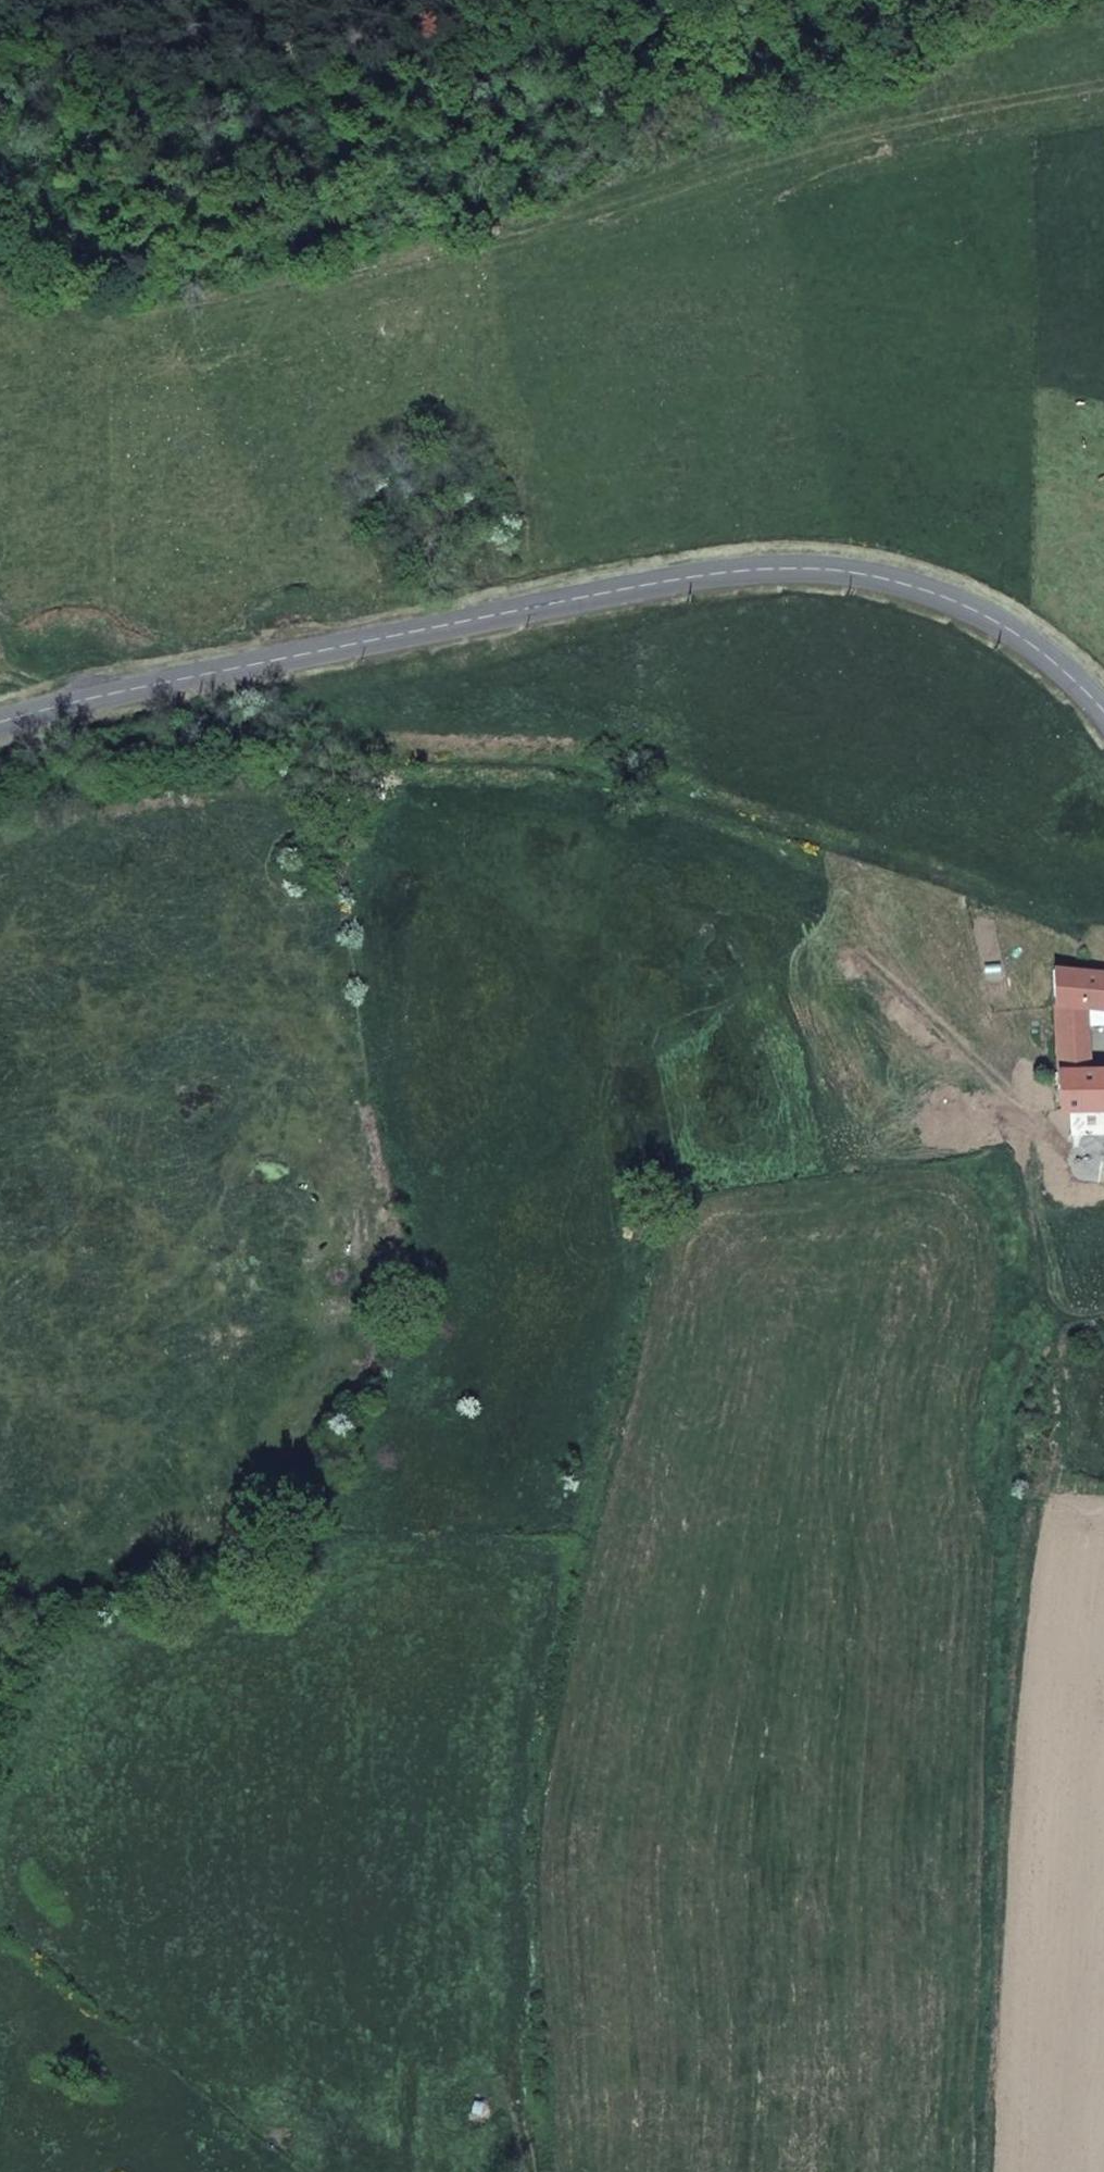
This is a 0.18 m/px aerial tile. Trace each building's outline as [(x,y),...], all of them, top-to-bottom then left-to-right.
[(1077,962),(1048,962),(1048,1006),(1093,1005),(1103,1006),(1103,965),(1077,962)] [(1093,1062),(1093,1005),(1048,1006),(1049,1063),(1093,1062)] [(1093,1062),(1049,1063),(1048,1105),(1058,1106),(1103,1106),(1103,1062),(1093,1062)] [(1058,1106),(1058,1136),(1103,1136),(1103,1106),(1058,1106)]
